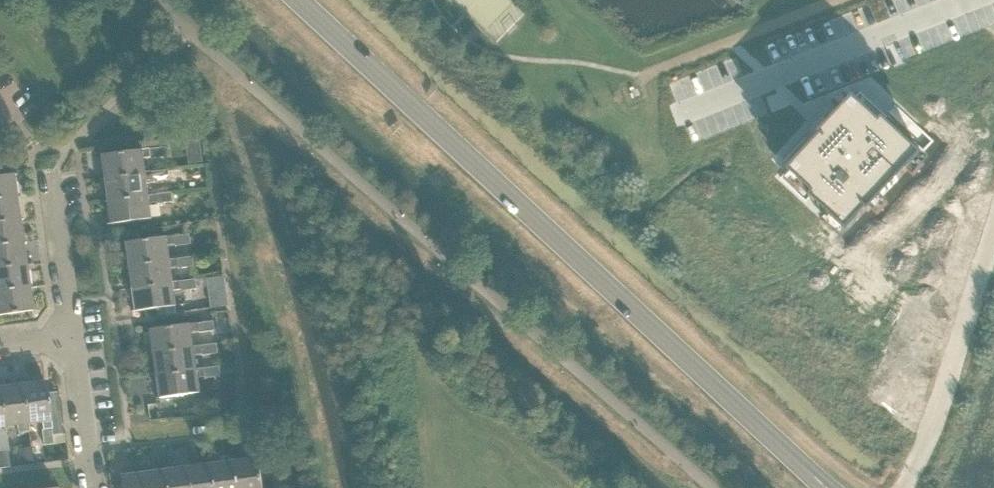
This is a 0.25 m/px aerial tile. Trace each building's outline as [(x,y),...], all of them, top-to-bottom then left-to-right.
[(867,112),(853,98),(839,112),(818,134),(820,136),(787,171),(812,194),(809,197),(846,232),(866,211),(868,213),(921,155),(885,122),(882,119),(879,122),(868,111),(867,112)] [(146,173),(146,172),(144,159),(167,156),(166,147),(143,150),(143,149),(103,155),(106,178),(146,173)] [(149,195),(147,182),(170,179),(169,169),(146,172),(146,173),(106,178),(109,201),(149,195)] [(16,197),(12,174),(0,175),(0,199),(16,197)] [(149,195),(109,201),(112,224),(152,218),(150,205),(173,201),(172,192),(149,195)] [(19,219),(16,197),(0,199),(0,222),(19,219)] [(22,242),(19,219),(0,222),(0,245),(22,242)] [(170,260),(168,247),(191,244),(189,234),(167,237),(166,237),(127,242),(130,265),(170,260)] [(25,264),(22,242),(0,245),(0,268),(25,264)] [(173,283),(173,282),(171,269),(194,266),(192,257),(170,260),(130,265),(133,288),(173,283)] [(29,287),(25,264),(0,268),(0,291),(29,287)] [(173,283),(133,288),(136,311),(176,306),(174,292),(197,289),(196,279),(173,282),(173,283)] [(199,294),(216,292),(214,279),(197,281),(199,294)] [(32,310),(29,287),(0,291),(0,315),(32,310)] [(194,347),(192,334),(215,330),(213,321),(191,324),(151,329),(154,352),(194,347)] [(197,369),(195,356),(218,353),(217,343),(194,347),(154,352),(157,375),(197,369)] [(197,369),(157,375),(160,398),(200,392),(198,379),(221,376),(220,366),(197,369)] [(45,381),(22,384),(27,424),(40,422),(43,445),(53,443),(50,421),(45,381)] [(0,387),(0,394),(4,427),(5,427),(16,425),(17,432),(28,431),(27,424),(22,384),(0,387)] [(20,461),(32,460),(31,446),(18,448),(20,461)] [(258,458),(235,461),(239,487),(263,487),(258,458)] [(235,461),(213,464),(216,487),(239,487),(235,461)] [(213,464),(190,466),(193,487),(216,487),(213,464)] [(190,466),(168,469),(170,487),(193,487),(190,466)] [(168,469),(145,472),(147,487),(170,487),(168,469)] [(145,472),(122,475),(124,487),(147,487),(145,472)]
